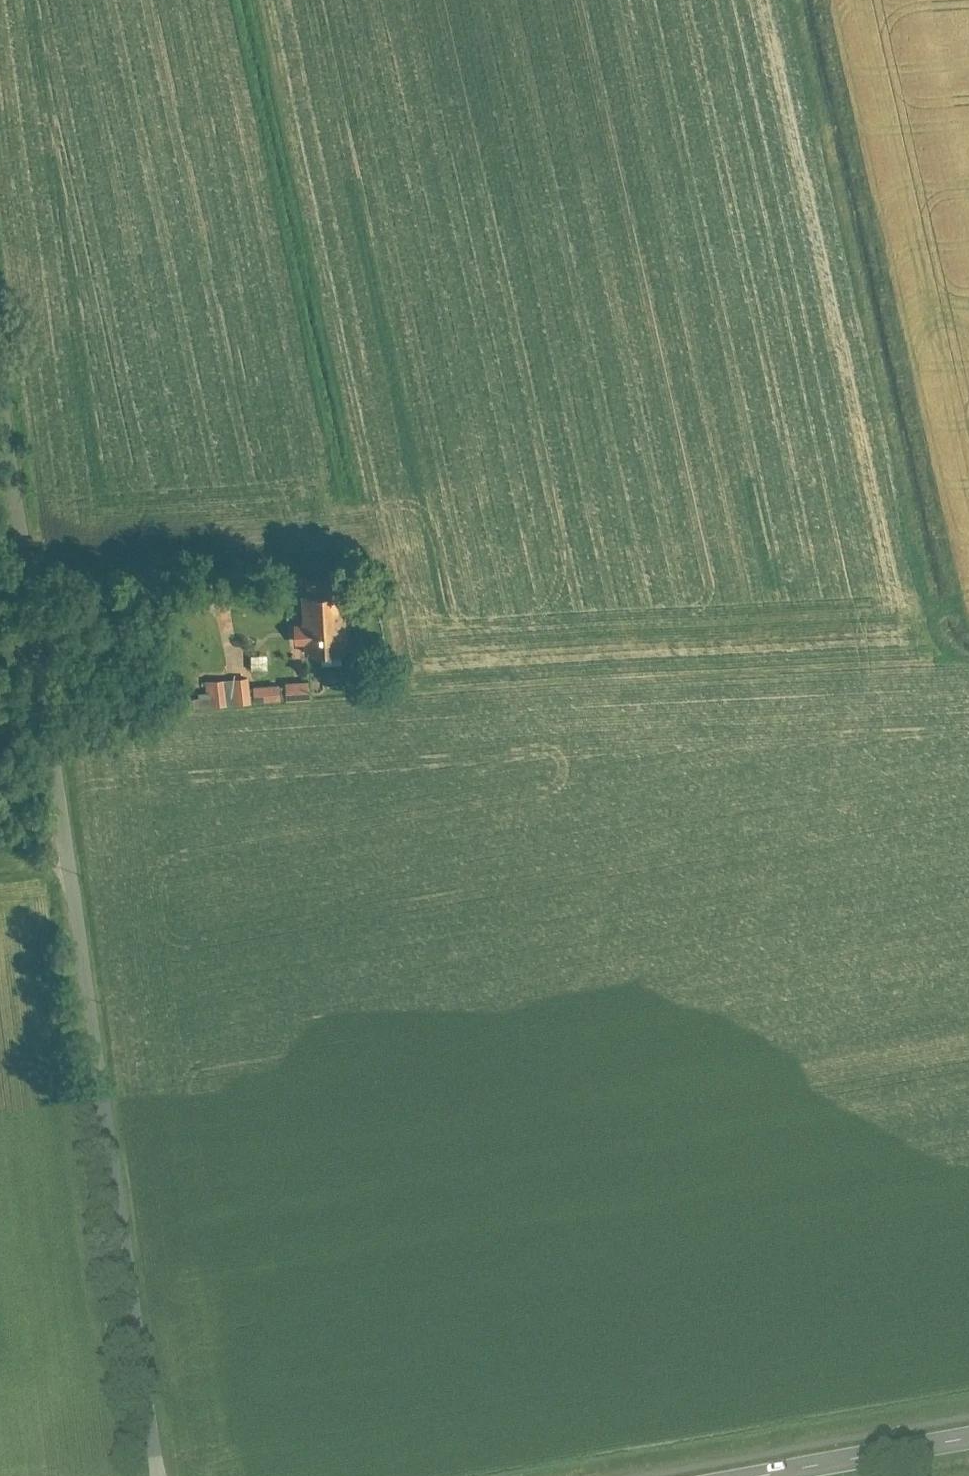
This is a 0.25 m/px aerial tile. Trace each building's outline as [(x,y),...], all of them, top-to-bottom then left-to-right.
[(295,581),(298,630),(289,631),(290,650),(299,650),(299,656),(345,654),(342,579),(295,581)] [(228,683),(207,683),(206,707),(227,707),(228,683)] [(228,683),(227,707),(245,708),(246,683),(228,683)] [(283,686),(283,702),(307,703),(308,687),(283,686)] [(277,703),(278,690),(248,690),(248,703),(277,703)]
